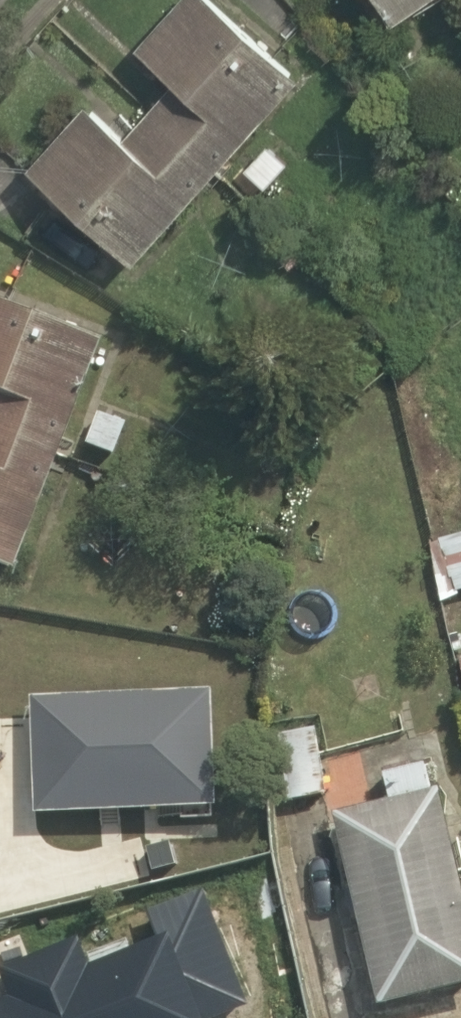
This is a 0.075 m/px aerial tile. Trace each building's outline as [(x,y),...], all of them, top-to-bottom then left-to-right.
[(332,92),(227,0),(226,0),(170,64),(208,98),(157,156),(116,120),(61,183),(169,278),(332,92)] [(408,36),(460,0),(384,0),(408,36)] [(103,339),(0,300),(0,568),(14,573),(103,339)] [(113,456),(125,418),(96,409),(84,447),(113,456)] [(449,588),(460,585),(460,534),(438,539),(449,588)] [(279,736),(294,803),(326,796),(311,729),(279,736)] [(378,1010),(460,992),(460,869),(443,790),(431,793),(424,765),(382,774),(389,802),(334,814),(378,1010)] [(100,996),(118,990),(128,1017),(153,1017),(204,999),(167,898),(70,934),(85,975),(0,1007),(0,1017),(108,1017),(100,996)]
